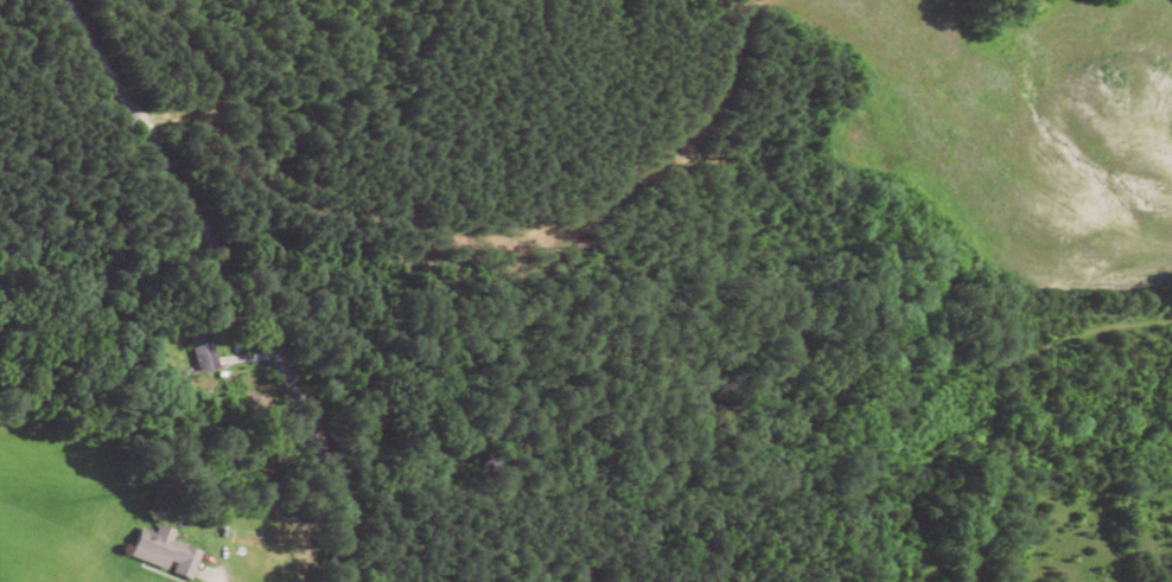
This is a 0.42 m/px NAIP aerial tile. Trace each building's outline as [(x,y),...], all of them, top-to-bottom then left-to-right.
[(217,367),(207,326),(186,331),(196,373),(217,367)] [(200,549),(171,540),(174,529),(157,524),(154,531),(139,526),(129,558),(191,577),(200,549)]
